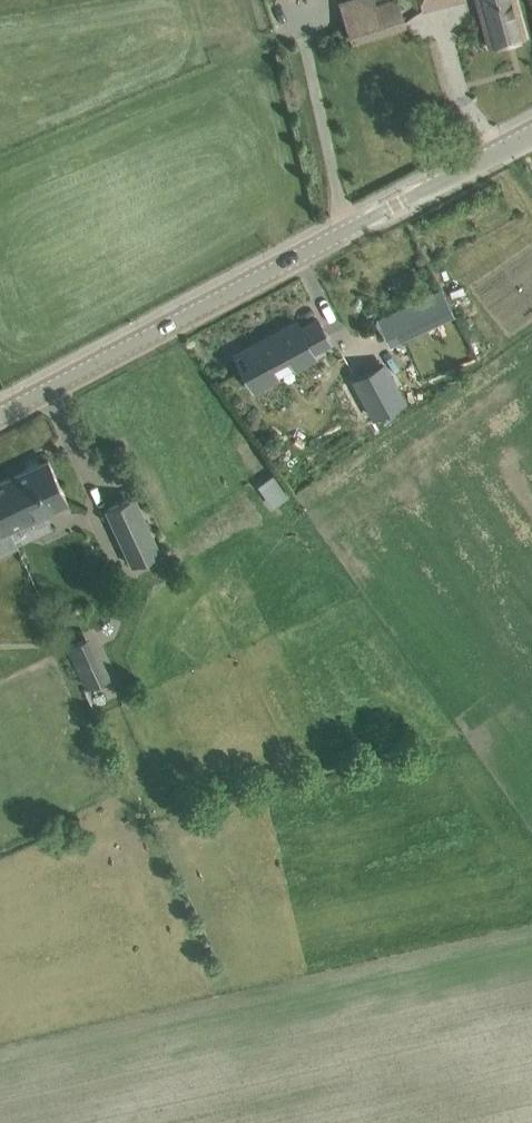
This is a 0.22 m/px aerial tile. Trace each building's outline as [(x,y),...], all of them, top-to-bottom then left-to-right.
[(340,3),(343,15),(348,28),(351,38),(356,36),(401,22),(405,21),(398,0),(350,0),(340,3)] [(422,9),(455,0),(419,0),(422,9)] [(483,25),(489,47),(526,37),(520,15),(516,0),(476,0),(483,25)] [(441,290),(380,319),(386,331),(398,325),(404,338),(453,314),(441,290)] [(297,321),(241,351),(248,365),(242,367),(254,389),(278,376),(271,363),(288,354),(295,367),(316,356),(313,351),(330,342),(318,318),(301,328),(297,321)] [(385,368),(355,382),(375,418),(402,403),(385,368)] [(0,481),(0,509),(9,529),(68,501),(48,459),(0,481)] [(275,505),(291,496),(278,472),(261,482),(275,505)] [(106,508),(132,565),(160,552),(134,495),(106,508)] [(0,509),(0,554),(17,546),(9,529),(0,509)] [(87,636),(66,646),(86,687),(107,678),(87,636)]
